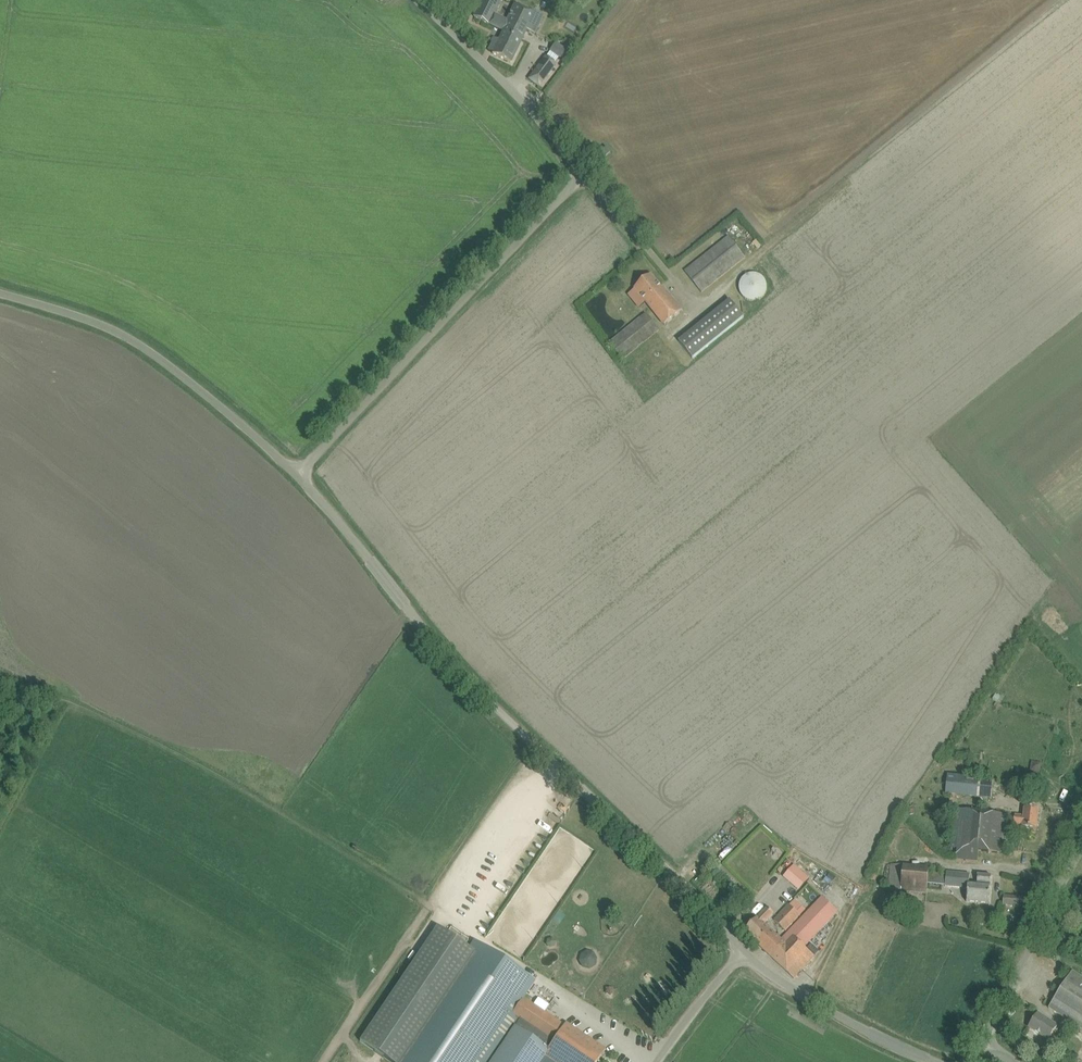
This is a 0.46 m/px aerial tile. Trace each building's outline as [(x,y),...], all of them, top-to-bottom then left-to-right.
[(474,17),(489,24),(491,20),(500,0),(482,0),(480,6),(474,17)] [(489,24),(502,31),(521,40),(526,29),(534,33),(539,24),(542,16),(543,16),(534,12),(533,14),(516,5),(511,14),(510,13),(509,16),(510,17),(507,23),(500,20),(499,23),(491,20),(489,24)] [(511,62),(518,47),(521,40),(502,31),(502,32),(503,32),(499,40),(494,38),(492,42),(488,50),(493,52),(492,54),(511,62)] [(545,58),(529,79),(539,86),(549,73),(554,77),(559,69),(545,58)] [(606,147),(601,151),(605,156),(610,152),(606,147)] [(728,237),(685,271),(701,293),(745,258),(728,237)] [(740,283),(739,286),(739,290),(740,293),(742,296),(744,299),(747,301),(751,302),(754,302),(758,301),(761,299),(763,297),(765,294),(767,291),(767,288),(767,284),(765,281),(763,278),(761,276),(757,274),(754,274),(753,273),(749,274),(746,275),(743,277),(741,280),(740,283)] [(683,311),(663,287),(662,288),(651,275),(635,288),(665,325),(683,311)] [(730,300),(678,342),(692,359),(744,317),(730,300)] [(646,314),(610,343),(623,360),(659,330),(646,314)] [(946,794),(991,798),(993,780),(947,776),(946,794)] [(1037,829),(1039,810),(1024,808),(1024,816),(1015,815),(1014,825),(1023,826),(1022,828),(1037,829)] [(957,860),(978,862),(979,851),(1007,853),(1010,815),(990,813),(955,810),(951,848),(958,849),(957,860)] [(927,902),(930,868),(891,866),(889,890),(901,891),(901,900),(927,902)] [(791,870),(784,878),(800,892),(807,884),(791,870)] [(966,902),(989,904),(991,876),(978,875),(978,884),(969,883),(970,875),(947,873),(946,882),(968,884),(966,902)] [(1005,896),(1004,905),(1025,907),(1026,898),(1005,896)] [(767,908),(744,932),(794,979),(814,957),(805,948),(838,913),(822,898),(781,940),(764,924),(773,914),(767,908)] [(786,931),(800,916),(789,905),(774,921),(786,931)] [(392,1061),(402,1061),(475,953),(437,927),(360,1041),(392,1061)] [(520,1019),(513,1014),(523,998),(535,981),(480,945),(475,953),(402,1061),(491,1061),(520,1019)] [(1073,972),(1049,1008),(1081,1030),(1081,978),(1073,972)] [(564,1026),(523,998),(513,1014),(520,1019),(553,1041),(564,1026)] [(1057,1027),(1038,1014),(1029,1028),(1048,1040),(1057,1027)] [(544,1056),(553,1041),(520,1019),(491,1061),(539,1061),(544,1056)] [(564,1026),(553,1041),(544,1056),(553,1061),(597,1061),(605,1050),(566,1023),(564,1026)]
